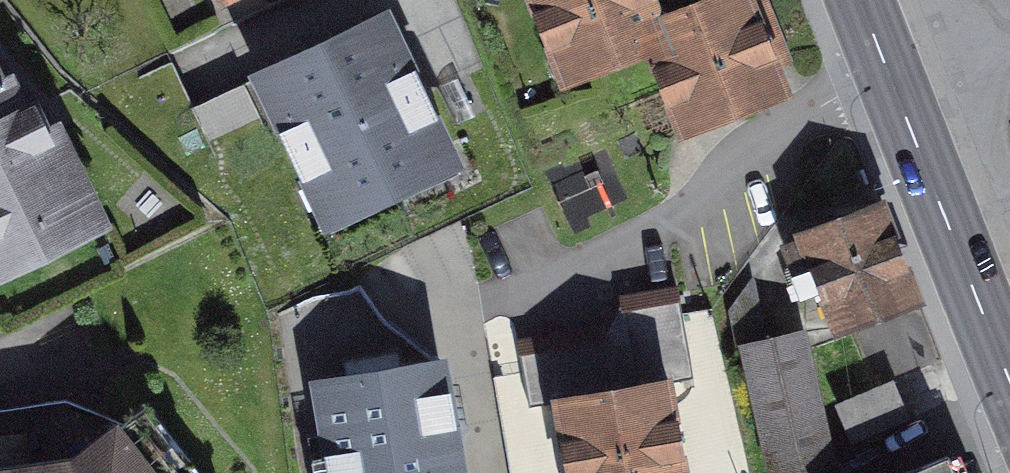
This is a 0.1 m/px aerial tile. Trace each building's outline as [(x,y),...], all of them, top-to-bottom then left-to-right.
[(787,91),(751,0),(532,0),(563,82),(639,52),(652,58),(681,132),(787,91)] [(257,76),(331,230),(459,169),(385,15),(257,76)] [(456,82),(439,89),(454,124),(471,117),(456,82)] [(101,223),(56,132),(47,137),(34,110),(24,114),(10,85),(1,89),(0,87),(0,272),(101,223)] [(807,241),(787,248),(807,302),(828,294),(841,330),(917,302),(882,207),(805,236),(807,241)] [(747,346),(767,342),(753,282),(734,313),(740,348),(747,346)] [(573,472),(688,472),(671,383),(696,378),(680,294),(622,305),(626,327),(518,347),(530,408),(560,403),(573,472)] [(747,346),(775,472),(776,472),(831,461),(802,334),(767,342),(747,346)] [(448,449),(455,448),(440,364),(320,386),(336,472),(453,472),(448,449)] [(893,384),(838,406),(853,441),(907,419),(893,384)] [(149,406),(125,425),(68,402),(0,412),(0,472),(199,472),(149,406)] [(948,456),(909,472),(955,472),(948,456)]
